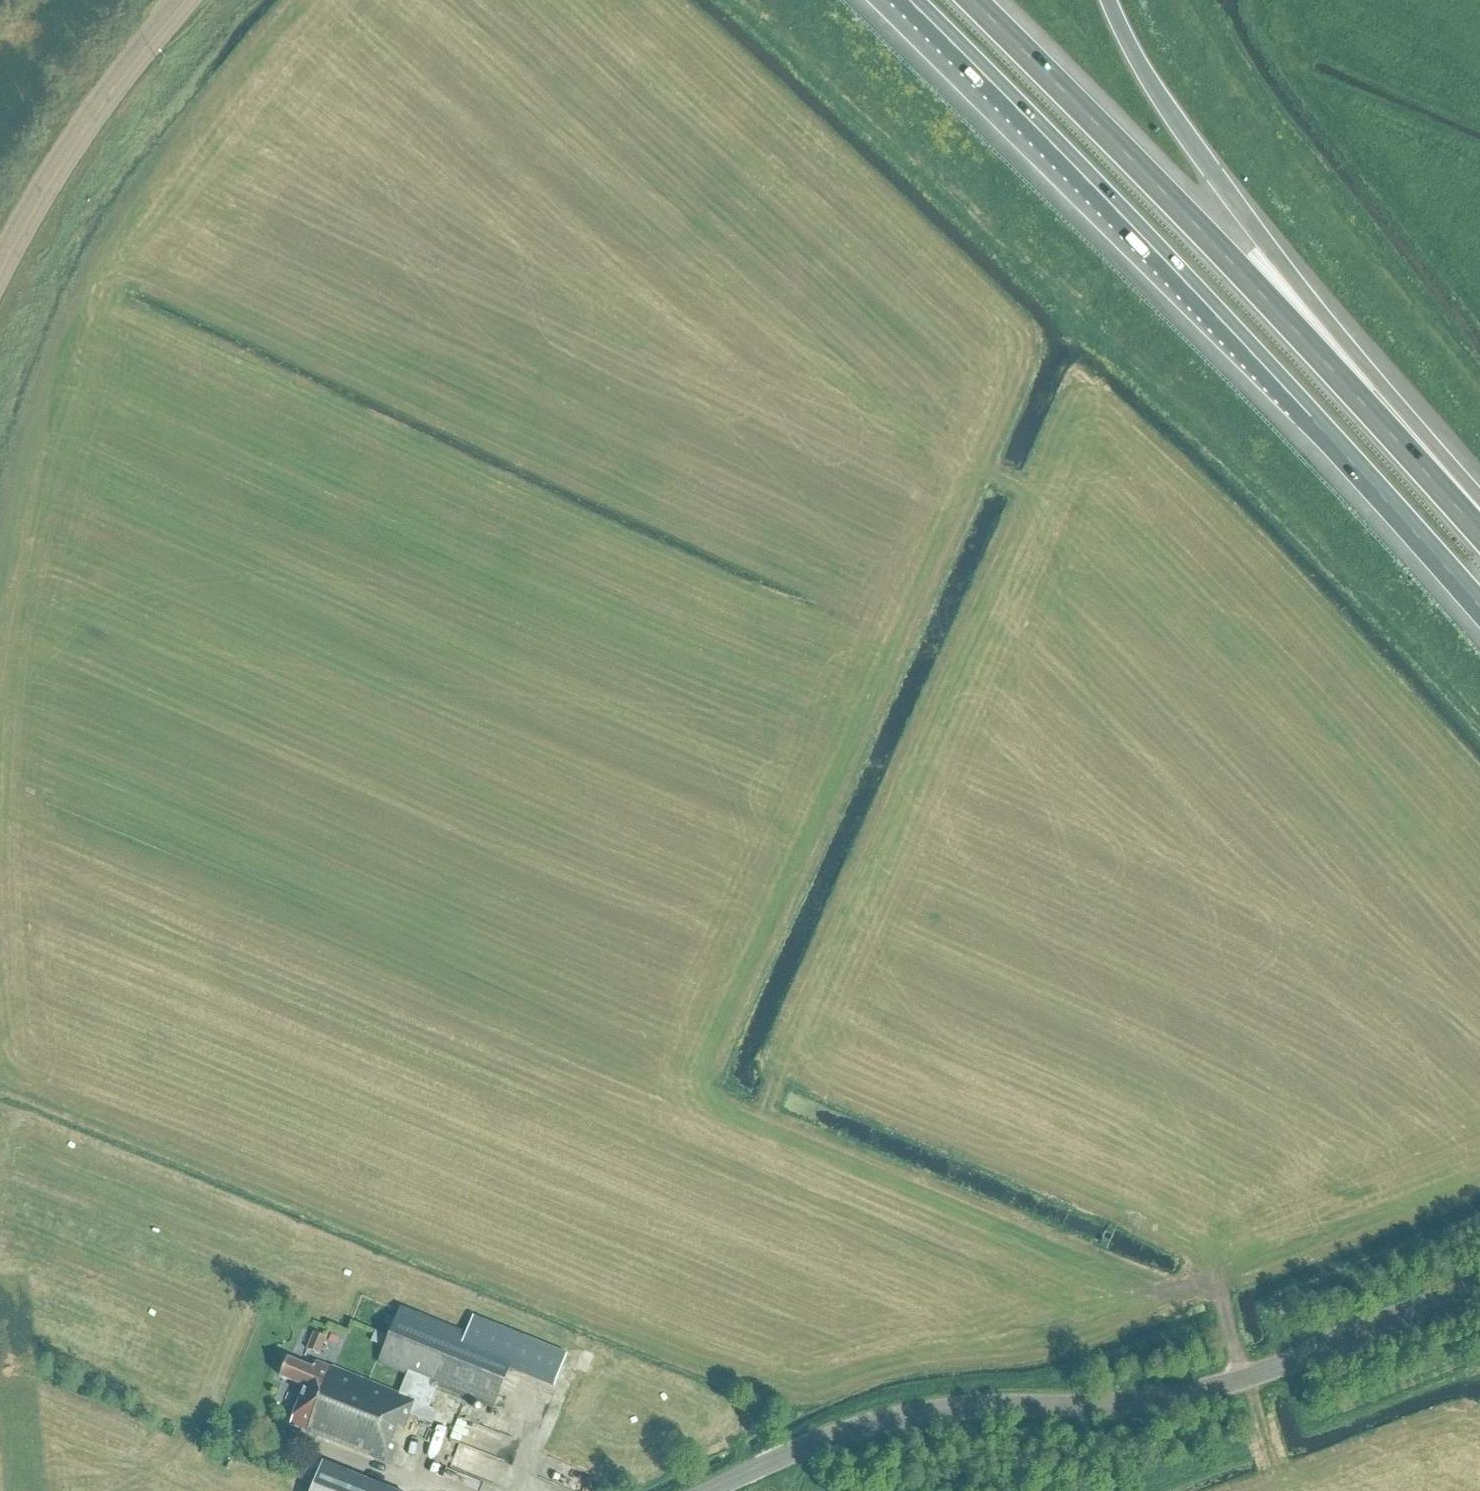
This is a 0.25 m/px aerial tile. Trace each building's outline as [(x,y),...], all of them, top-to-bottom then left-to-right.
[(429,1408),(438,1387),(493,1409),(510,1369),(554,1387),(567,1355),(473,1317),(466,1335),(401,1308),(379,1363),(407,1374),(398,1396),(315,1362),(313,1369),(287,1359),(280,1377),(305,1387),(290,1424),(389,1464),(397,1445),(391,1442),(397,1427),(403,1430),(409,1415),(421,1420),(419,1424),(431,1428),(433,1423),(437,1412),(429,1408)] [(385,1347),(390,1335),(376,1330),(371,1341),(385,1347)] [(319,1355),(326,1338),(315,1333),(307,1350),(319,1355)] [(465,1415),(458,1433),(518,1456),(525,1438),(465,1415)] [(466,1441),(459,1459),(497,1473),(504,1456),(466,1441)] [(513,1482),(519,1460),(505,1456),(500,1478),(513,1482)] [(322,1462),(310,1490),(392,1490),(322,1462)]
